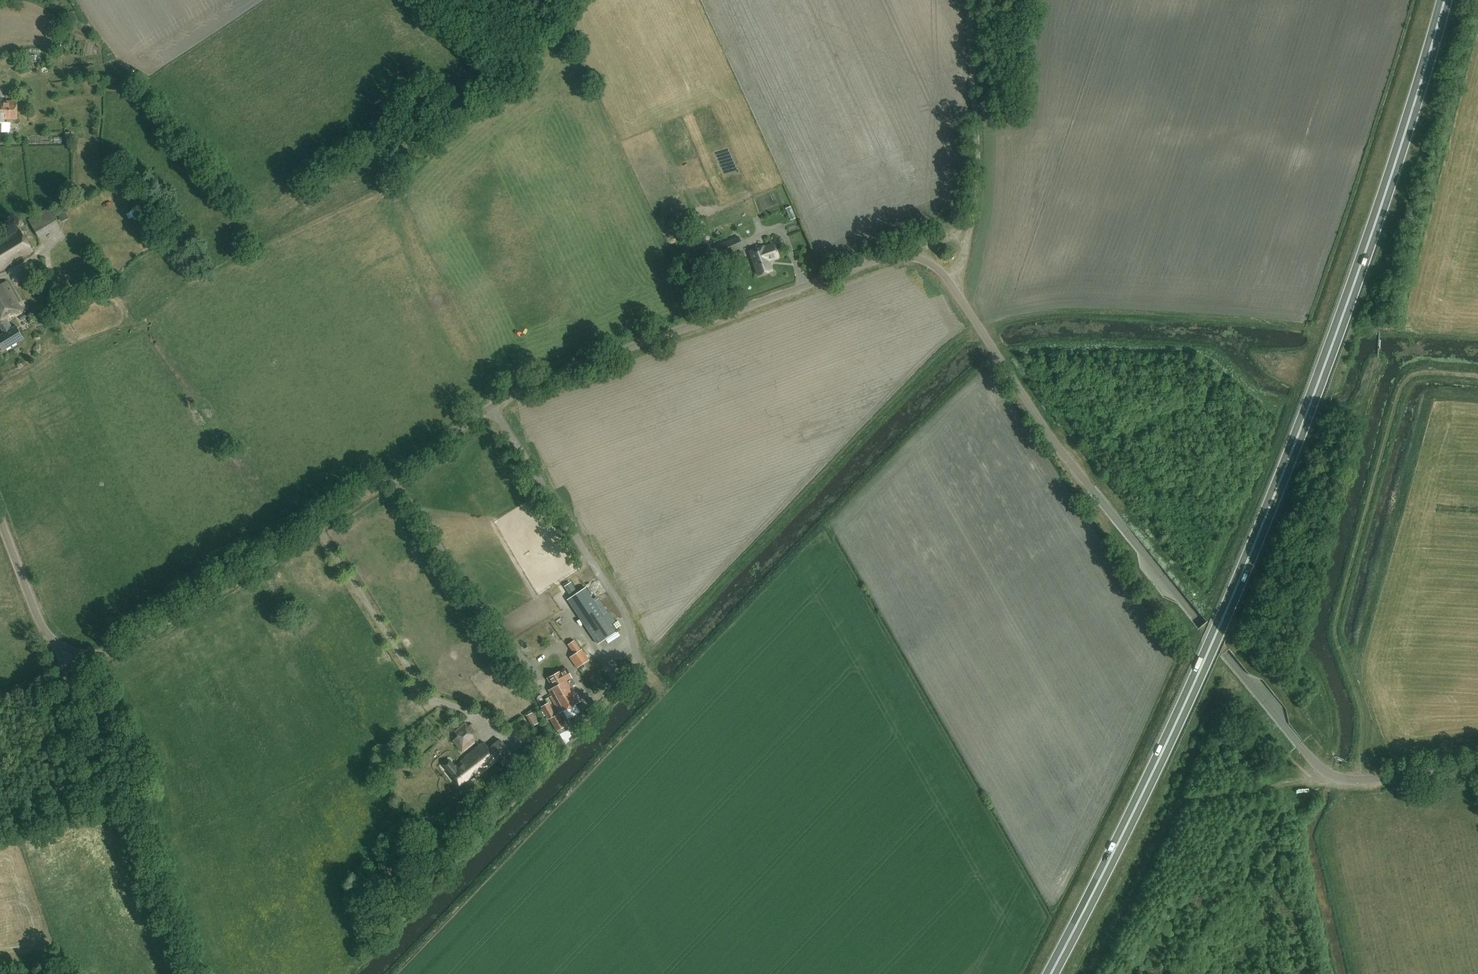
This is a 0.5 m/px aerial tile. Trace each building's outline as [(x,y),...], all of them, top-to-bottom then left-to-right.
[(2,131),(2,122),(5,122),(5,119),(18,119),(17,101),(2,101),(2,99),(0,99),(0,131),(2,131)] [(98,194),(101,201),(111,197),(107,189),(98,194)] [(790,220),(796,218),(791,206),(785,208),(790,220)] [(32,219),(38,233),(59,224),(53,211),(32,219)] [(20,230),(0,242),(0,271),(32,251),(20,230)] [(720,257),(743,247),(739,236),(716,247),(720,257)] [(1363,257),(1367,249),(1361,245),(1356,254),(1363,257)] [(769,260),(764,246),(750,251),(758,275),(772,270),(768,260),(769,260)] [(12,328),(8,321),(24,312),(6,281),(0,285),(0,326),(4,333),(0,336),(0,346),(2,351),(24,338),(16,325),(12,328)] [(577,593),(572,596),(585,616),(581,619),(598,644),(616,632),(585,587),(577,593)] [(569,657),(577,668),(589,660),(582,649),(569,657)] [(553,687),(551,688),(548,690),(551,696),(551,697),(559,712),(581,701),(573,687),(572,687),(568,679),(571,677),(566,668),(548,678),(553,687)] [(548,703),(541,707),(548,720),(550,719),(557,731),(567,726),(564,720),(562,721),(558,714),(555,715),(548,703)] [(534,712),(528,715),(534,725),(539,722),(534,712)] [(472,724),(470,724),(469,725),(466,722),(454,731),(458,736),(457,737),(453,741),(462,751),(476,740),(473,734),(477,730),(472,724)] [(450,772),(450,773),(462,787),(470,780),(468,777),(473,772),(477,777),(498,759),(501,764),(512,755),(500,739),(488,747),(484,742),(463,759),(464,760),(455,767),(449,760),(443,764),(450,772)] [(438,870),(442,874),(447,868),(444,865),(438,870)]
